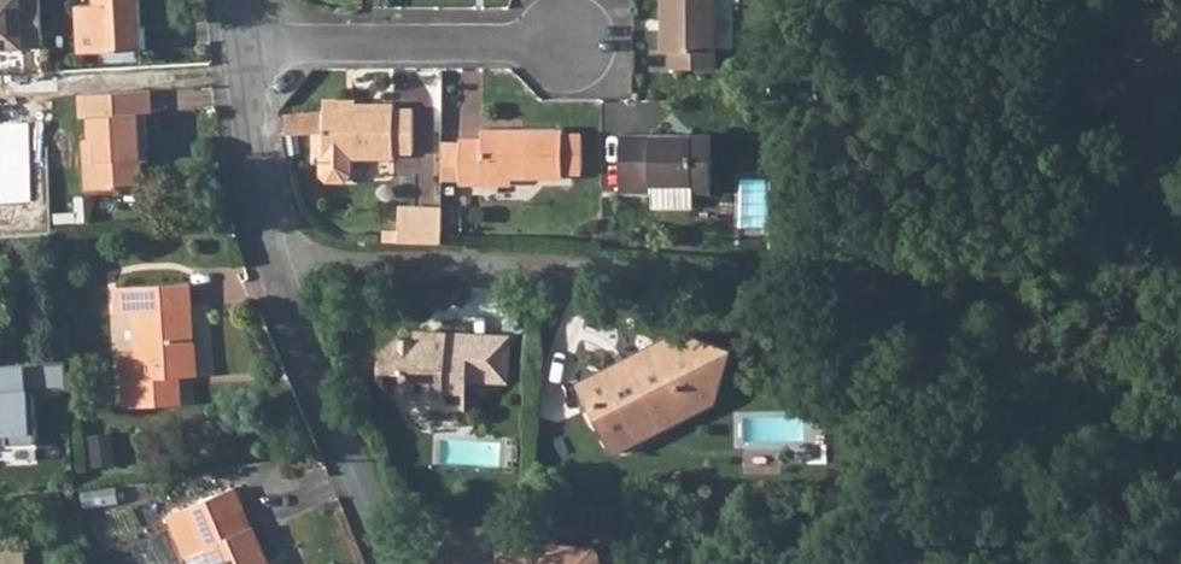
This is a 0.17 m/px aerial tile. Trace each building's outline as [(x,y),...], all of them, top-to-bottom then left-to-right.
[(27,51),(26,30),(13,30),(12,11),(27,11),(26,0),(0,0),(0,52),(27,51)] [(140,0),(96,0),(96,4),(77,5),(80,53),(102,51),(136,49),(135,31),(142,30),(140,0)] [(663,51),(672,51),(672,68),(715,68),(715,0),(663,0),(663,51)] [(135,31),(136,49),(143,48),(142,30),(135,31)] [(137,60),(136,49),(102,51),(103,62),(137,60)] [(12,72),(12,92),(59,94),(60,73),(12,72)] [(147,113),(153,113),(151,91),(79,95),(80,118),(89,117),(90,140),(83,141),(86,188),(143,185),(141,149),(148,148),(147,113)] [(413,110),(394,110),(394,105),(324,105),(324,157),(322,157),(321,174),(327,180),(345,180),(351,174),(351,157),(394,157),(394,152),(413,152),(413,110)] [(563,173),(563,135),(563,129),(483,129),(483,138),(460,138),(460,142),(460,180),(460,185),(484,185),(484,179),(513,179),(563,179),(563,173)] [(711,185),(711,134),(620,134),(620,192),(651,192),(651,185),(693,185),(711,185)] [(563,135),(563,173),(583,172),(584,135),(563,135)] [(460,180),(460,142),(442,142),(442,180),(460,180)] [(774,173),(739,172),(738,249),(772,250),(774,173)] [(651,208),(692,208),(693,194),(693,185),(651,185),(651,192),(651,208)] [(711,185),(693,185),(693,194),(711,194),(711,185)] [(442,209),(400,208),(400,242),(442,244),(442,209)] [(182,376),(198,375),(191,283),(115,288),(116,312),(136,310),(138,353),(122,354),(126,408),(184,403),(182,376)] [(417,331),(416,339),(426,340),(435,332),(417,331)] [(612,365),(577,382),(591,408),(598,404),(607,422),(600,426),(613,452),(639,439),(632,426),(654,414),(659,423),(691,394),(706,399),(711,382),(715,383),(719,369),(723,370),(729,348),(677,331),(672,345),(657,348),(654,343),(628,356),(633,365),(617,373),(612,365)] [(382,353),(381,378),(395,394),(421,396),(420,406),(444,407),(444,397),(466,398),(467,379),(488,380),(490,344),(469,342),(470,334),(435,332),(426,340),(416,339),(398,338),(382,353)] [(490,344),(488,380),(508,381),(510,336),(470,334),(469,342),(490,344)] [(10,432),(10,444),(39,442),(36,389),(70,387),(68,361),(0,365),(0,433),(10,432)] [(89,462),(106,461),(106,437),(89,438),(89,462)] [(244,507),(235,487),(167,516),(184,557),(207,548),(214,563),(269,563),(253,527),(249,528),(240,509),(244,507)] [(501,563),(615,563),(616,546),(561,543),(562,529),(503,526),(501,563)] [(9,563),(27,563),(25,548),(8,550),(9,563)] [(8,550),(0,551),(0,563),(9,563),(8,550)]
